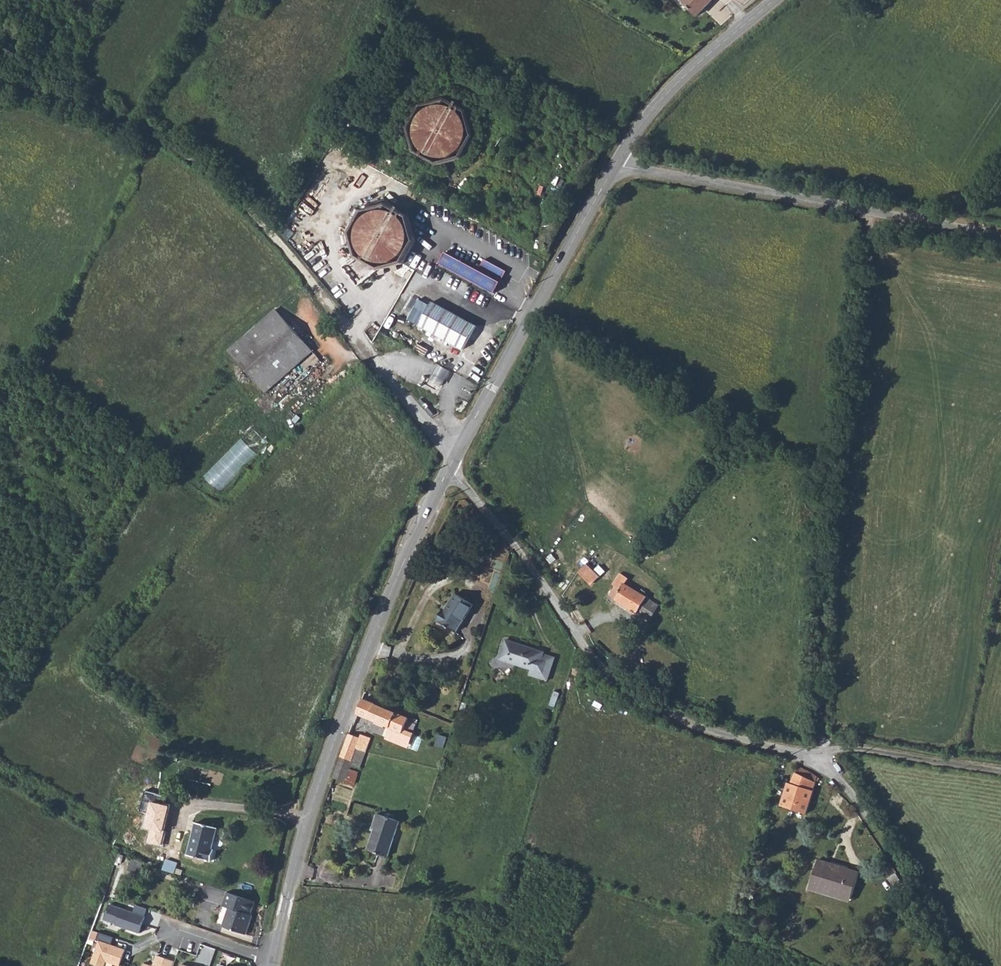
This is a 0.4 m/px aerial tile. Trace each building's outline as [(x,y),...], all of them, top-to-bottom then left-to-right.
[(696,13),(709,0),(683,0),(696,13)] [(417,105),(405,126),(412,151),(436,165),(437,169),(456,164),(456,159),(461,158),(474,135),(466,110),(444,96),(444,92),(424,98),(424,102),(419,103),(417,105)] [(358,210),(347,230),(355,257),(379,270),(380,274),(398,269),(399,264),(403,262),(416,239),(408,214),(386,203),(386,198),(367,202),(367,206),(358,210)] [(446,254),(440,265),(495,294),(508,272),(485,261),(480,271),(446,254)] [(432,300),(419,324),(463,348),(476,324),(432,300)] [(277,309),(229,349),(256,380),(302,340),(277,309)] [(302,340),(256,380),(265,392),(313,352),(302,340)] [(203,474),(220,491),(271,444),(254,426),(203,474)] [(587,564),(580,572),(593,584),(600,577),(587,564)] [(616,587),(608,595),(614,601),(614,600),(639,615),(640,615),(649,600),(624,584),(628,580),(621,574),(613,585),(616,587)] [(446,607),(439,618),(457,630),(475,603),(458,592),(447,608),(446,607)] [(508,639),(502,656),(511,659),(510,661),(533,669),(531,674),(549,681),(557,658),(545,654),(546,652),(508,639)] [(362,699),(357,714),(390,728),(387,738),(410,747),(415,732),(406,728),(410,717),(362,699)] [(350,733),(341,756),(351,760),(355,750),(366,754),(372,737),(362,734),(361,736),(350,733)] [(341,756),(333,778),(344,783),(345,781),(351,766),(358,769),(359,770),(365,758),(366,754),(355,750),(351,760),(341,756)] [(351,766),(345,781),(353,785),(358,769),(351,766)] [(820,779),(799,766),(791,785),(789,784),(782,805),(808,813),(814,794),(817,782),(819,782),(820,779)] [(161,845),(164,832),(162,831),(168,806),(149,802),(143,828),(149,830),(146,844),(161,845)] [(389,857),(401,821),(377,812),(372,829),(374,830),(367,850),(389,857)] [(200,822),(191,854),(212,860),(222,828),(200,822)] [(125,848),(133,830),(124,826),(116,843),(125,848)] [(143,847),(147,837),(133,831),(129,841),(143,847)] [(132,859),(132,861),(139,864),(139,873),(143,861),(133,857),(132,859)] [(821,860),(813,887),(853,900),(861,873),(821,860)] [(132,861),(129,869),(139,873),(139,864),(132,861)] [(256,899),(229,890),(225,903),(230,905),(224,924),(249,933),(253,919),(250,917),(256,899)] [(144,915),(109,902),(103,918),(116,922),(116,920),(120,922),(119,925),(138,932),(144,915)] [(113,936),(98,930),(96,938),(99,939),(91,962),(104,965),(106,960),(120,964),(125,948),(111,943),(113,936)] [(142,965),(170,965),(172,959),(157,953),(153,965),(143,961),(142,965)]
